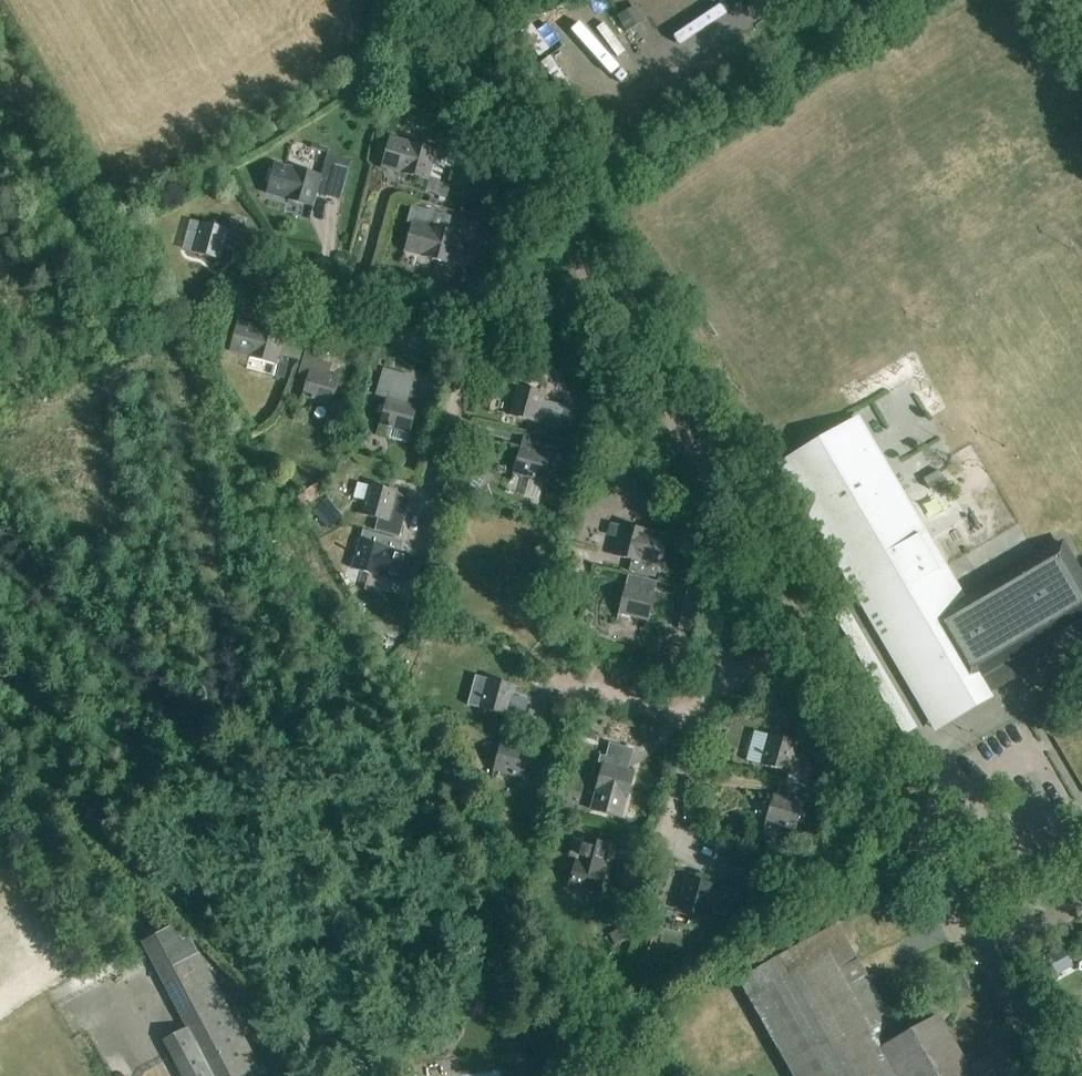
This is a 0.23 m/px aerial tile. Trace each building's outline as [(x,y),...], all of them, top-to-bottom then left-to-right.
[(626,27),(645,18),(639,4),(620,12),(626,27)] [(546,30),(579,76),(588,70),(555,24),(546,30)] [(404,85),(391,82),(388,96),(401,99),(404,85)] [(448,154),(437,151),(389,137),(381,168),(401,173),(429,181),(426,191),(447,198),(451,186),(440,183),(445,164),(453,167),(456,156),(448,154)] [(328,154),(325,162),(336,165),(338,157),(328,154)] [(328,198),(337,165),(336,165),(325,162),(321,177),(274,164),(266,195),(313,208),(317,195),(328,198)] [(454,265),(462,235),(448,231),(452,217),(412,206),(407,222),(412,224),(405,252),(454,265)] [(239,234),(243,220),(231,217),(228,231),(201,223),(192,253),(220,261),(226,240),(237,243),(239,234)] [(300,361),(305,344),(285,338),(286,333),(238,321),(229,353),(277,366),(274,376),(285,379),(291,358),(300,361)] [(302,399),(332,408),(340,379),(329,376),(332,366),(322,363),(324,356),(307,351),(303,367),(311,369),(302,399)] [(410,436),(418,408),(408,405),(415,378),(383,369),(376,396),(388,399),(379,427),(410,436)] [(563,406),(543,401),(545,394),(517,386),(509,416),(572,434),(579,407),(564,403),(563,406)] [(1081,577),(1081,574),(1080,575),(1072,561),(1073,561),(1071,559),(1062,544),(1055,548),(1053,549),(1053,550),(1039,558),(1039,557),(1036,559),(1037,559),(1020,569),(1017,570),(1018,570),(1004,578),(1001,579),(1002,580),(988,588),(988,587),(985,589),(986,589),(972,597),(969,598),(970,599),(959,605),(912,525),(917,522),(858,421),(828,438),(829,440),(813,450),(812,448),(781,466),(840,567),(850,561),(857,574),(859,573),(864,581),(862,582),(883,618),(885,617),(888,622),(886,623),(938,712),(971,693),(977,702),(983,698),(984,698),(987,696),(987,695),(1000,687),(1000,688),(1003,687),(1002,686),(1016,678),(1017,678),(1019,677),(1032,669),(1035,668),(1034,667),(1048,659),(1049,659),(1051,658),(1041,642),(1055,634),(1057,633),(1057,632),(1074,622),(1074,623),(1076,621),(1081,618),(1081,578),(1081,577)] [(513,475),(543,484),(549,465),(562,469),(568,449),(529,438),(526,448),(521,446),(513,475)] [(923,480),(929,490),(945,481),(939,471),(923,480)] [(474,497),(487,479),(478,473),(465,491),(474,497)] [(362,516),(380,521),(377,532),(401,538),(409,507),(395,503),(398,493),(370,486),(362,516)] [(304,510),(321,498),(312,487),(296,499),(304,510)] [(312,512),(327,531),(343,518),(327,499),(312,512)] [(660,568),(668,538),(621,526),(614,556),(628,560),(625,571),(656,579),(659,568),(660,568)] [(393,540),(363,532),(353,570),(402,584),(410,556),(390,551),(393,540)] [(649,622),(656,594),(654,594),(657,583),(629,576),(619,615),(649,622)] [(388,634),(379,639),(386,650),(398,644),(392,632),(388,634)] [(488,680),(480,710),(506,717),(504,725),(521,730),(529,700),(512,696),(514,687),(488,680)] [(527,726),(543,729),(547,709),(531,706),(527,726)] [(524,780),(532,752),(511,746),(513,735),(505,733),(494,772),(524,780)] [(769,736),(761,766),(789,773),(786,783),(807,789),(813,766),(804,763),(805,757),(794,754),(797,744),(769,736)] [(631,749),(610,744),(591,811),(622,820),(634,773),(625,771),(631,749)] [(825,778),(820,793),(835,798),(840,783),(825,778)] [(773,796),(766,824),(796,832),(806,793),(806,792),(796,790),(797,788),(780,783),(776,796),(773,796)] [(612,845),(583,837),(582,841),(573,838),(568,857),(577,859),(569,890),(599,897),(607,868),(606,867),(612,845)] [(820,844),(803,840),(800,851),(817,855),(820,844)] [(687,879),(679,909),(707,917),(707,916),(728,922),(735,894),(714,888),(715,887),(687,879)] [(836,925),(739,981),(794,1075),(1014,1075),(1015,1075),(1002,1052),(986,1061),(979,1049),(962,1059),(938,1016),(901,1037),(836,925)] [(175,926),(140,945),(189,1029),(166,1041),(184,1075),(239,1075),(257,1066),(191,938),(183,942),(175,926)] [(625,928),(610,935),(616,947),(631,939),(625,928)] [(1053,966),(1070,956),(1064,946),(1047,955),(1053,966)]
